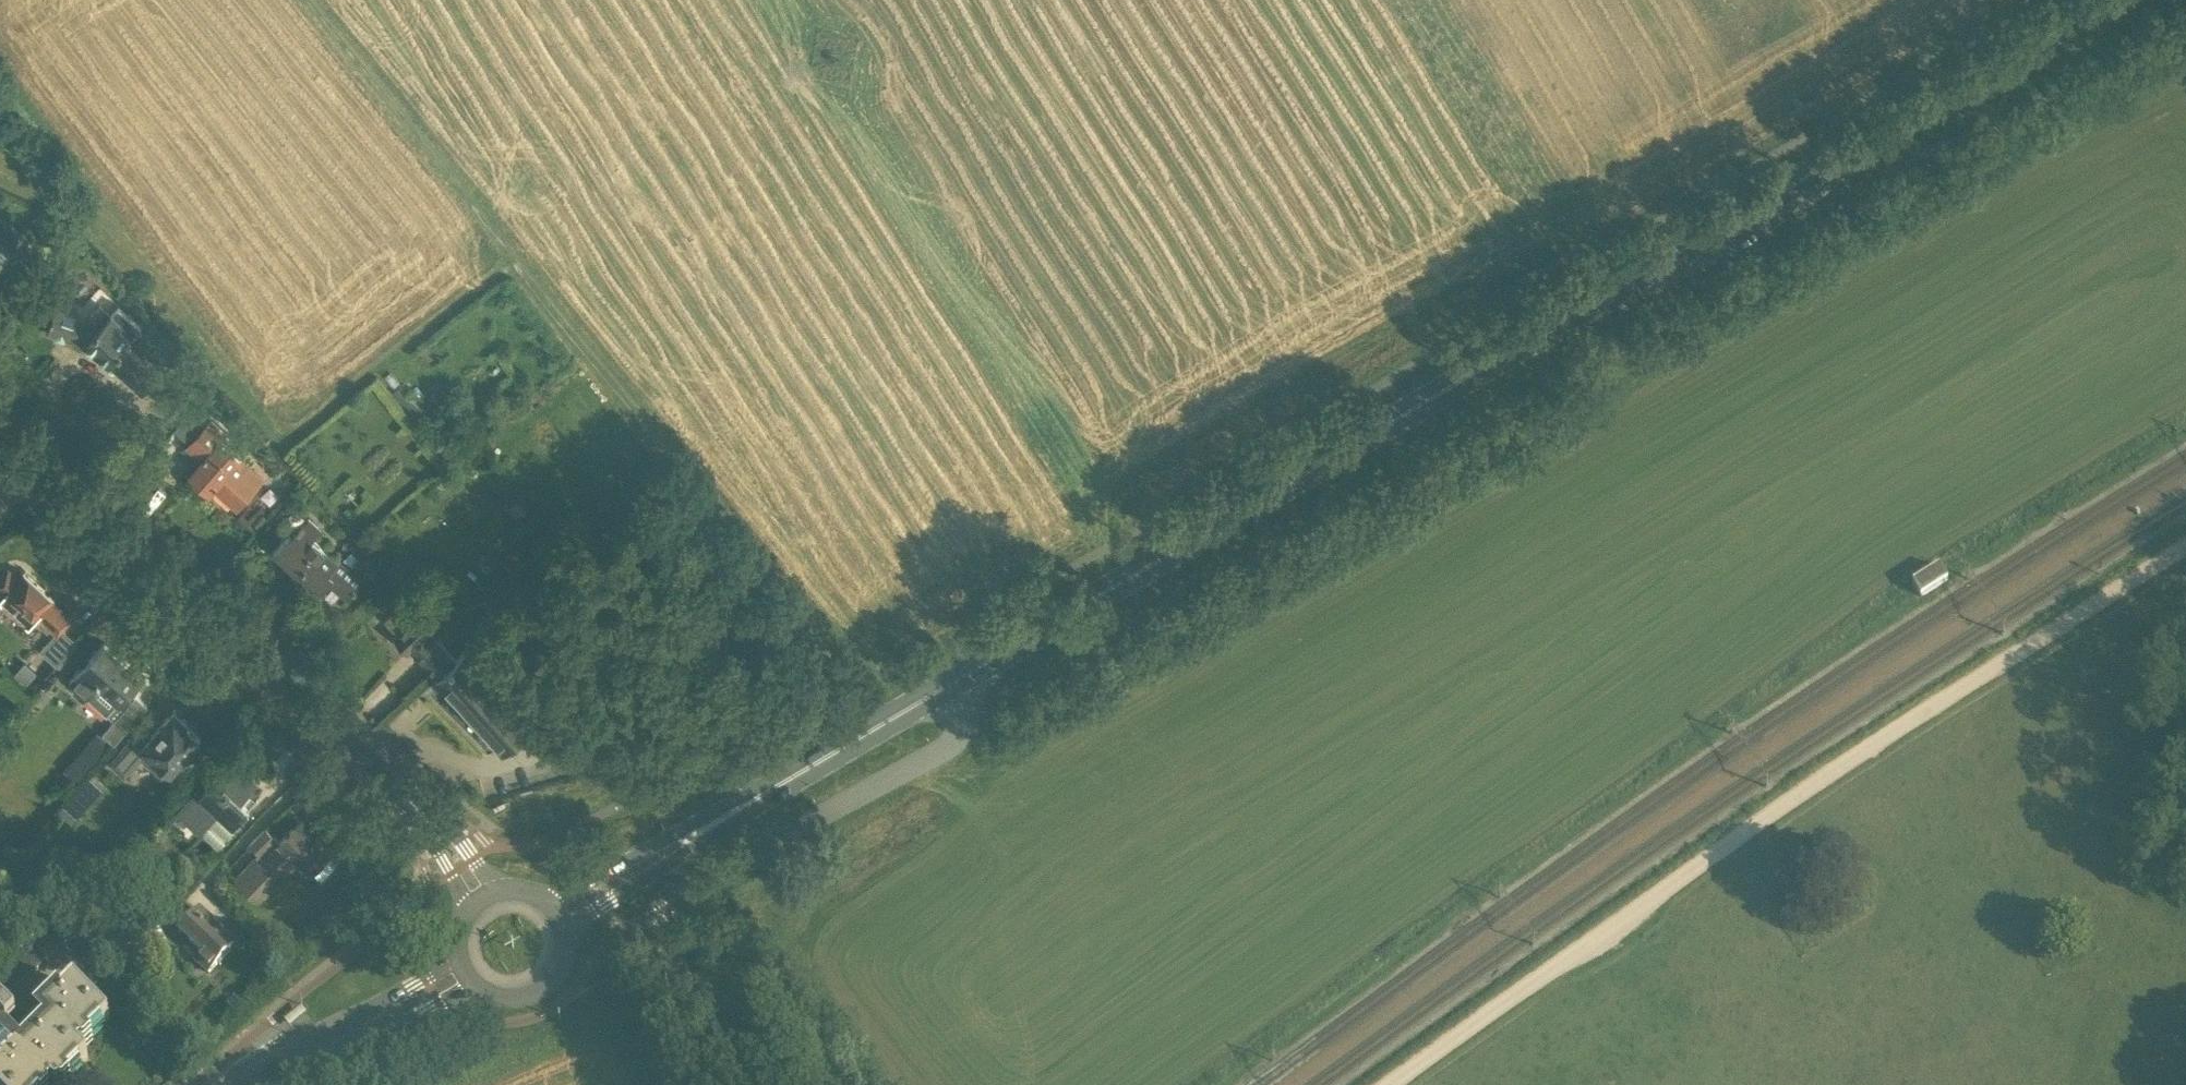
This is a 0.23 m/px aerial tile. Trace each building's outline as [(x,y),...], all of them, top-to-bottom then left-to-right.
[(0,223),(0,240),(2,242),(11,232),(0,223)] [(108,360),(131,334),(121,325),(124,321),(112,310),(101,322),(57,306),(49,329),(55,331),(56,337),(64,340),(68,337),(84,343),(86,340),(108,360)] [(158,372),(152,367),(143,359),(126,343),(133,336),(131,334),(108,360),(108,361),(108,366),(111,369),(116,369),(118,366),(143,388),(158,372)] [(399,385),(391,392),(419,424),(427,417),(399,385)] [(188,446),(203,459),(191,473),(210,490),(213,486),(237,507),(263,478),(220,440),(225,434),(210,420),(188,446)] [(313,539),(321,530),(308,518),(291,538),(287,534),(273,549),(320,590),(329,581),(348,598),(364,581),(339,559),(337,561),(313,539)] [(1947,580),(1939,567),(1912,583),(1920,597),(1947,580)] [(70,618),(53,602),(54,599),(24,572),(18,579),(8,570),(0,579),(0,592),(3,595),(0,599),(0,601),(29,627),(36,620),(47,630),(51,626),(56,632),(40,650),(56,666),(77,642),(62,628),(70,618)] [(420,613),(417,616),(403,601),(384,619),(397,634),(395,636),(408,650),(411,647),(437,675),(436,675),(437,676),(454,661),(456,659),(455,658),(430,630),(433,627),(420,613)] [(105,643),(69,682),(107,715),(108,714),(113,719),(102,732),(114,743),(147,705),(136,695),(134,697),(128,692),(142,676),(105,643)] [(456,659),(454,661),(437,676),(503,750),(535,721),(467,647),(455,658),(456,659)] [(38,668),(26,657),(15,669),(27,680),(38,668)] [(174,709),(147,740),(135,730),(108,761),(125,776),(141,757),(162,776),(170,767),(175,762),(184,771),(199,754),(190,746),(201,733),(174,709)] [(98,730),(84,745),(97,756),(110,741),(98,730)] [(177,809),(203,833),(222,812),(234,823),(258,797),(250,790),(259,780),(233,757),(202,791),(198,788),(201,785),(200,784),(177,809)] [(91,772),(60,806),(73,818),(104,784),(91,772)] [(249,844),(263,858),(260,862),(254,857),(235,878),(258,900),(290,866),(292,868),(300,860),(311,871),(312,870),(321,879),(338,863),(328,853),(332,850),(316,835),(313,838),(297,823),(280,841),(266,826),(249,844)] [(179,933),(203,954),(197,961),(209,973),(236,944),(199,910),(179,933)] [(48,921),(38,931),(57,950),(67,941),(48,921)] [(38,931),(29,939),(48,959),(57,950),(38,931)] [(29,939),(19,948),(38,968),(48,959),(29,939)] [(38,968),(19,948),(10,957),(29,977),(38,968)] [(0,966),(19,986),(29,977),(10,957),(0,966)] [(0,966),(0,985),(10,995),(19,986),(0,966)] [(23,1049),(13,1039),(23,1029),(3,1010),(0,1013),(0,1084),(63,1084),(88,1059),(79,1050),(110,1019),(75,984),(43,1016),(52,1026),(26,1052),(23,1049)]
